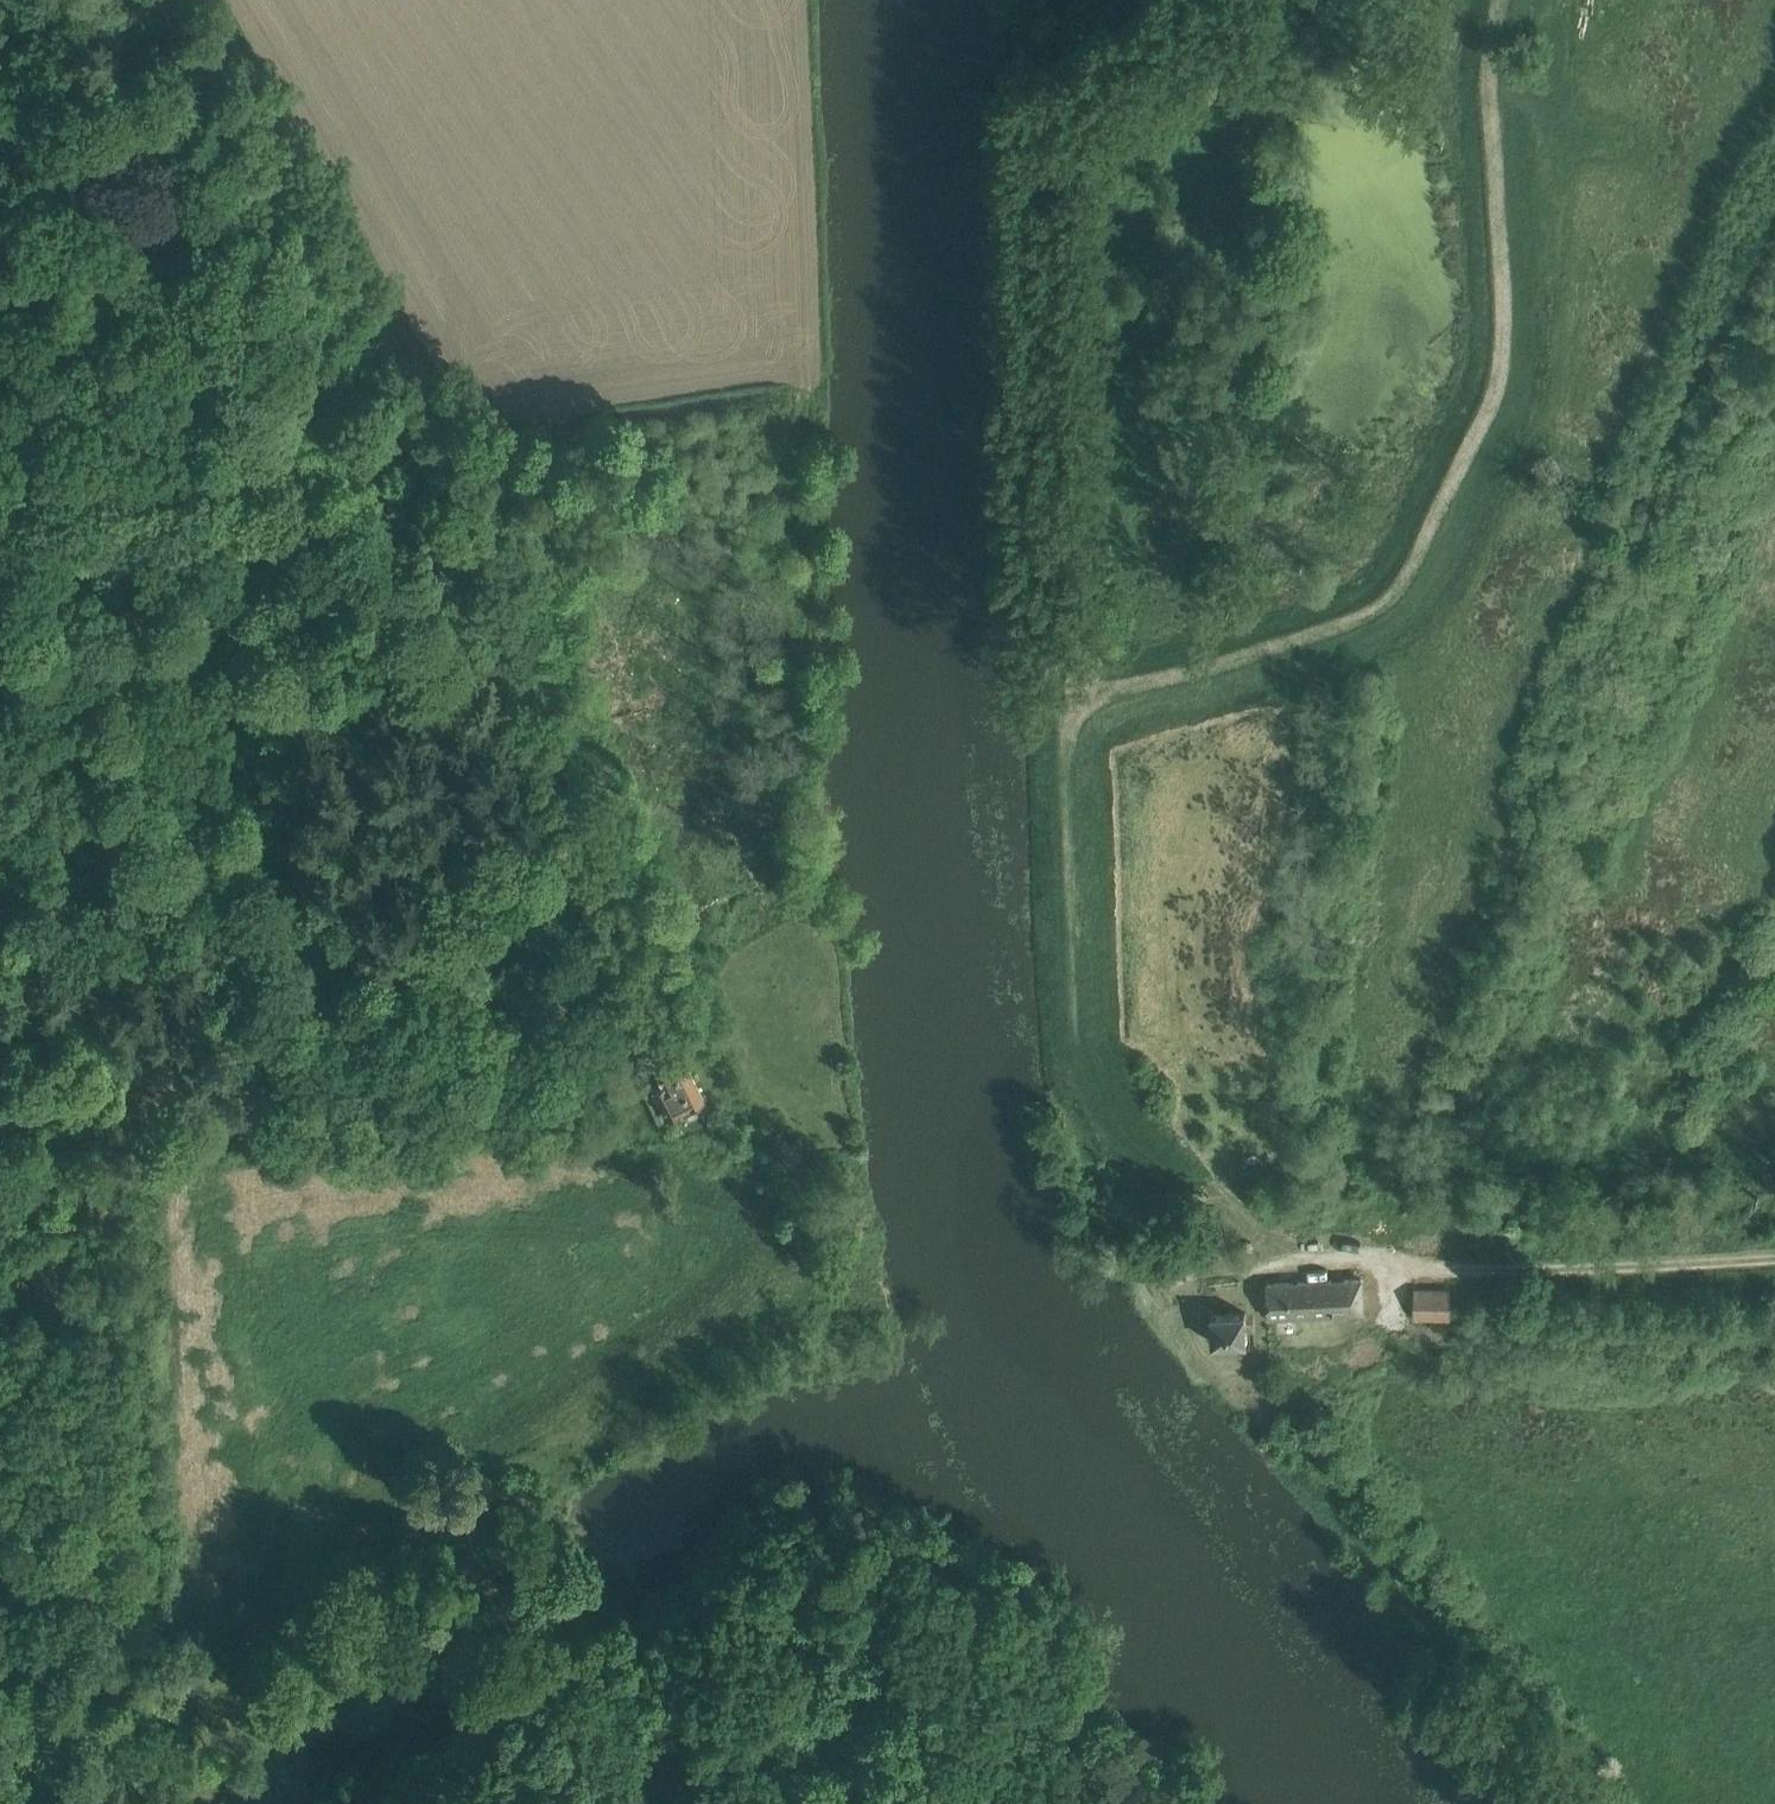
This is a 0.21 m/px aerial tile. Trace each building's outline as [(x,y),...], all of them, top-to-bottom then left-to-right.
[(623,1035),(642,1030),(638,1017),(620,1022),(623,1035)] [(666,1118),(676,1113),(704,1099),(681,1053),(653,1067),(661,1083),(650,1089),(666,1118)] [(1268,1317),(1270,1317),(1364,1313),(1362,1279),(1267,1284),(1268,1317)] [(1417,1287),(1415,1319),(1452,1318),(1452,1286),(1417,1287)] [(1213,1343),(1247,1342),(1246,1313),(1212,1314),(1213,1343)]
